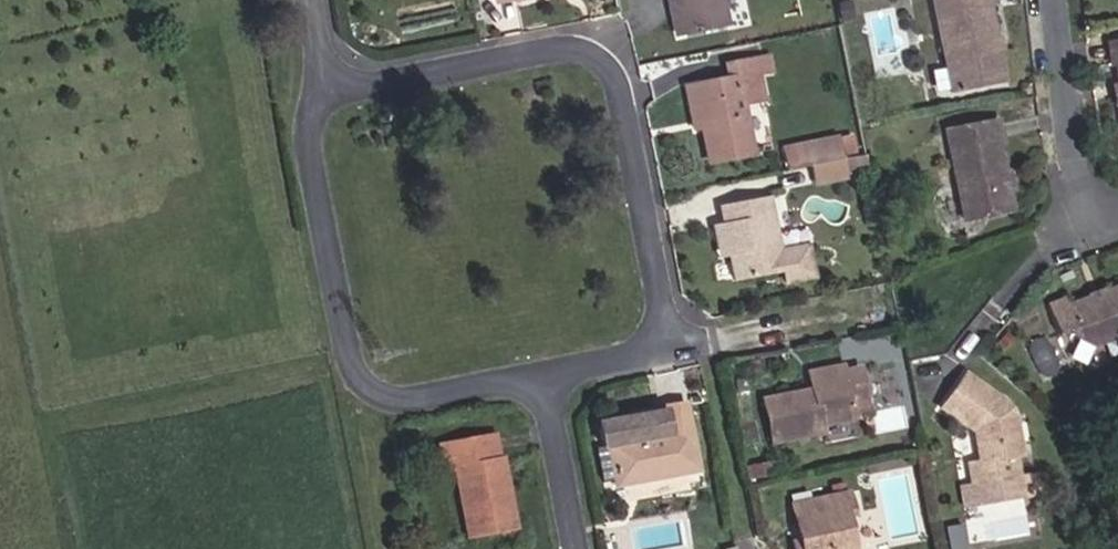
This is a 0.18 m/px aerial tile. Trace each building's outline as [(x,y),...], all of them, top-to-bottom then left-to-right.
[(678,0),(666,0),(675,38),(686,36),(678,0)] [(686,36),(727,28),(721,0),(678,0),(686,36)] [(951,94),(1001,84),(995,51),(993,40),(987,7),(994,6),(993,0),(933,0),(951,94)] [(767,69),(765,55),(725,63),(727,76),(755,71),(767,69)] [(761,101),(755,71),(727,76),(692,83),(701,130),(708,163),(750,155),(741,104),(761,101)] [(701,130),(692,83),(684,85),(693,131),(701,130)] [(992,142),(999,141),(996,121),(945,131),(962,220),(1006,212),(1002,191),(1002,190),(998,191),(996,179),(1000,178),(999,177),(992,142)] [(855,156),(851,136),(838,139),(842,159),(851,157),(855,156)] [(842,159),(838,139),(805,145),(809,166),(842,159)] [(809,166),(805,145),(781,150),(786,171),(809,166)] [(866,168),(863,155),(855,156),(851,157),(853,171),(866,168)] [(853,171),(851,157),(842,159),(845,173),(853,171)] [(846,180),(845,173),(842,159),(809,166),(813,187),(846,180)] [(1007,190),(1004,176),(999,177),(1000,178),(996,179),(998,191),(1002,190),(1002,191),(1007,190)] [(777,252),(766,197),(718,207),(721,224),(718,225),(724,258),(728,257),(733,282),(781,273),(783,284),(812,278),(807,256),(793,258),(791,249),(777,252)] [(724,258),(718,225),(712,226),(718,259),(724,258)] [(807,256),(805,247),(791,249),(793,258),(807,256)] [(1066,305),(1064,300),(1046,307),(1057,336),(1073,329),(1077,340),(1092,347),(1117,337),(1117,285),(1066,305)] [(842,372),(841,367),(808,374),(810,383),(843,376),(842,372)] [(864,399),(858,369),(842,372),(843,376),(810,383),(811,391),(813,397),(799,400),(798,394),(762,401),(771,442),(825,431),(823,423),(852,418),(851,415),(849,402),(864,399)] [(1003,409),(1005,402),(964,374),(940,408),(974,432),(979,462),(968,464),(971,485),(972,485),(1017,477),(1014,457),(1020,456),(1013,416),(1006,415),(1003,409)] [(813,397),(811,391),(798,394),(799,400),(813,397)] [(867,412),(864,399),(849,402),(851,415),(867,412)] [(1013,416),(1005,402),(1003,409),(1006,415),(1013,416)] [(697,468),(683,403),(661,407),(661,411),(630,417),(631,423),(597,430),(601,450),(608,449),(616,485),(697,468)] [(515,530),(500,457),(498,457),(493,435),(438,445),(443,469),(454,467),(468,539),(515,530)] [(976,504),(972,485),(971,485),(962,487),(965,506),(976,504)] [(847,494),(791,506),(799,542),(801,548),(852,548),(847,528),(845,515),(852,514),(847,494)] [(854,527),(852,514),(845,515),(847,528),(854,527)]
